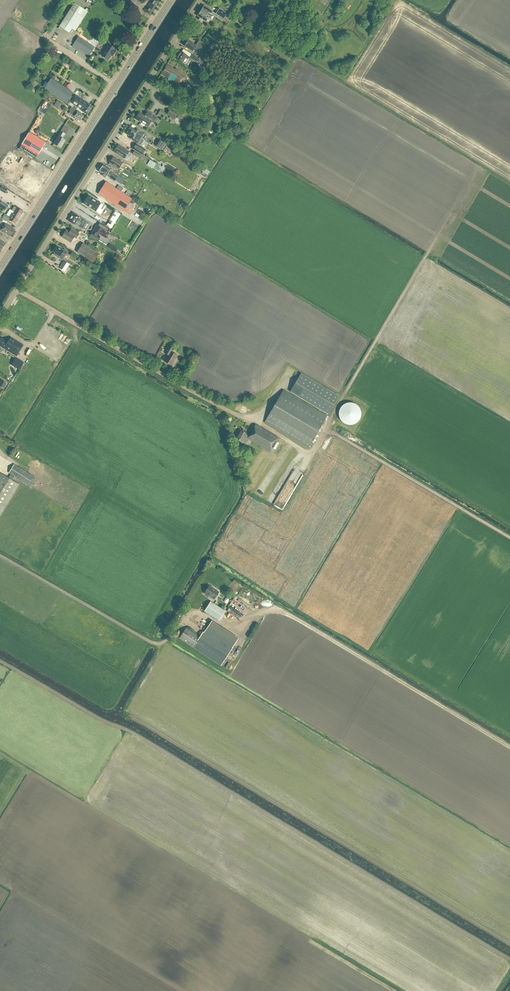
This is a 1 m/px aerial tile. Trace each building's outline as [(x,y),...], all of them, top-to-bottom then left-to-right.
[(160,2),(157,0),(151,0),(144,11),(146,12),(145,12),(151,15),(160,2)] [(75,31),(87,12),(74,3),(59,26),(69,33),(72,29),(75,31)] [(211,14),(223,21),(227,13),(220,8),(216,14),(213,11),(204,6),(197,16),(199,17),(198,20),(202,22),(203,20),(206,22),(208,20),(211,14)] [(89,56),(94,49),(77,39),(72,47),(77,50),(78,49),(89,56)] [(199,52),(204,43),(199,40),(196,45),(188,40),(184,46),(193,51),(194,49),(199,52)] [(108,45),(101,57),(108,61),(111,56),(112,57),(115,51),(114,51),(115,49),(108,45)] [(185,54),(180,51),(176,58),(182,62),(186,55),(189,57),(191,54),(186,51),(185,54)] [(189,58),(202,65),(204,62),(191,55),(190,57),(189,58)] [(175,69),(167,64),(161,74),(168,78),(167,80),(173,83),(174,82),(176,83),(175,85),(179,88),(188,75),(176,67),(175,69)] [(174,85),(156,72),(153,76),(171,89),(174,85)] [(66,102),(73,92),(51,78),(44,88),(66,102)] [(180,92),(178,95),(188,101),(190,96),(184,93),(185,92),(182,90),(181,92),(180,92)] [(87,115),(93,107),(76,96),(72,102),(83,110),(82,112),(87,115)] [(59,109),(62,104),(57,101),(54,106),(59,109)] [(71,111),(69,114),(74,117),(74,116),(81,121),(84,116),(77,111),(72,108),(70,111),(71,111)] [(167,114),(170,116),(174,119),(177,114),(170,109),(167,114)] [(141,124),(144,126),(145,125),(148,127),(152,121),(154,123),(157,117),(147,111),(145,116),(139,112),(135,119),(142,123),(141,124)] [(128,130),(141,138),(143,133),(140,131),(141,130),(136,127),(135,129),(131,126),(129,127),(129,128),(128,130)] [(140,138),(141,138),(128,130),(127,131),(126,132),(125,133),(130,137),(129,138),(141,145),(144,140),(140,138)] [(60,148),(65,140),(62,138),(65,134),(60,131),(58,135),(59,136),(54,144),(60,148)] [(38,155),(46,143),(29,133),(21,145),(38,155)] [(156,147),(161,150),(165,144),(159,141),(156,147)] [(142,155),(146,150),(136,143),(132,149),(142,155)] [(22,145),(19,149),(35,159),(38,155),(22,145)] [(118,145),(114,152),(125,159),(128,160),(132,154),(129,152),(118,145)] [(119,160),(113,157),(109,163),(119,169),(123,162),(120,160),(119,160)] [(137,160),(135,164),(151,172),(153,168),(137,160)] [(25,161),(20,167),(29,173),(33,167),(25,161)] [(156,163),(153,168),(160,173),(161,171),(163,168),(156,163)] [(124,180),(110,171),(111,170),(103,165),(99,172),(102,174),(101,175),(105,178),(107,176),(115,181),(121,184),(124,180)] [(99,192),(98,194),(124,210),(126,207),(128,208),(132,203),(129,201),(131,198),(106,182),(102,188),(101,189),(99,192)] [(87,195),(81,203),(94,211),(99,203),(87,195)] [(101,204),(96,211),(101,214),(106,207),(101,204)] [(15,212),(13,214),(19,218),(23,211),(17,207),(14,206),(11,210),(15,212)] [(116,210),(108,223),(113,226),(121,214),(116,210)] [(73,212),(68,220),(78,227),(79,226),(83,228),(87,221),(82,218),(82,219),(80,217),(73,212)] [(19,218),(13,214),(11,218),(5,214),(3,217),(9,221),(9,220),(15,224),(19,218)] [(11,236),(15,229),(5,223),(0,230),(4,232),(3,232),(6,234),(6,233),(11,236)] [(96,225),(93,231),(95,232),(94,233),(99,236),(99,235),(106,239),(110,233),(96,225)] [(79,233),(71,228),(69,232),(66,230),(62,237),(71,242),(74,237),(76,238),(79,233)] [(98,240),(100,237),(99,236),(94,233),(92,232),(90,236),(98,240)] [(93,263),(99,254),(83,243),(77,252),(93,263)] [(62,260),(66,255),(62,252),(63,250),(56,246),(53,251),(55,253),(54,255),(62,260)] [(66,274),(68,271),(66,270),(69,265),(63,261),(58,269),(66,274)] [(11,337),(8,342),(1,337),(0,339),(0,346),(17,356),(24,345),(11,337)] [(171,365),(177,355),(172,352),(174,349),(168,346),(164,352),(168,354),(164,361),(171,365)] [(3,367),(11,373),(15,369),(6,362),(3,367)] [(328,414),(339,396),(301,373),(290,392),(328,414)] [(308,448),(327,415),(283,390),(264,422),(308,448)] [(340,419),(342,422),(346,424),(350,425),(354,424),(357,422),(360,419),(362,416),(362,412),(361,408),(359,405),(356,403),(353,402),(349,402),(345,403),(342,405),(340,407),(339,411),(339,415),(340,419)] [(278,437),(255,424),(249,436),(246,434),(241,431),(236,438),(246,444),(249,439),(269,451),(278,437)] [(268,473),(276,460),(271,457),(263,469),(268,473)] [(34,476),(14,464),(9,473),(11,474),(9,478),(0,472),(0,516),(19,484),(12,480),(14,476),(28,485),(34,476)] [(214,599),(219,592),(209,585),(204,593),(214,599)] [(211,601),(204,611),(218,619),(224,610),(211,601)] [(186,627),(179,638),(221,665),(233,646),(207,629),(204,633),(203,633),(200,637),(186,627)] [(172,642),(187,649),(189,645),(175,637),(172,642)]
